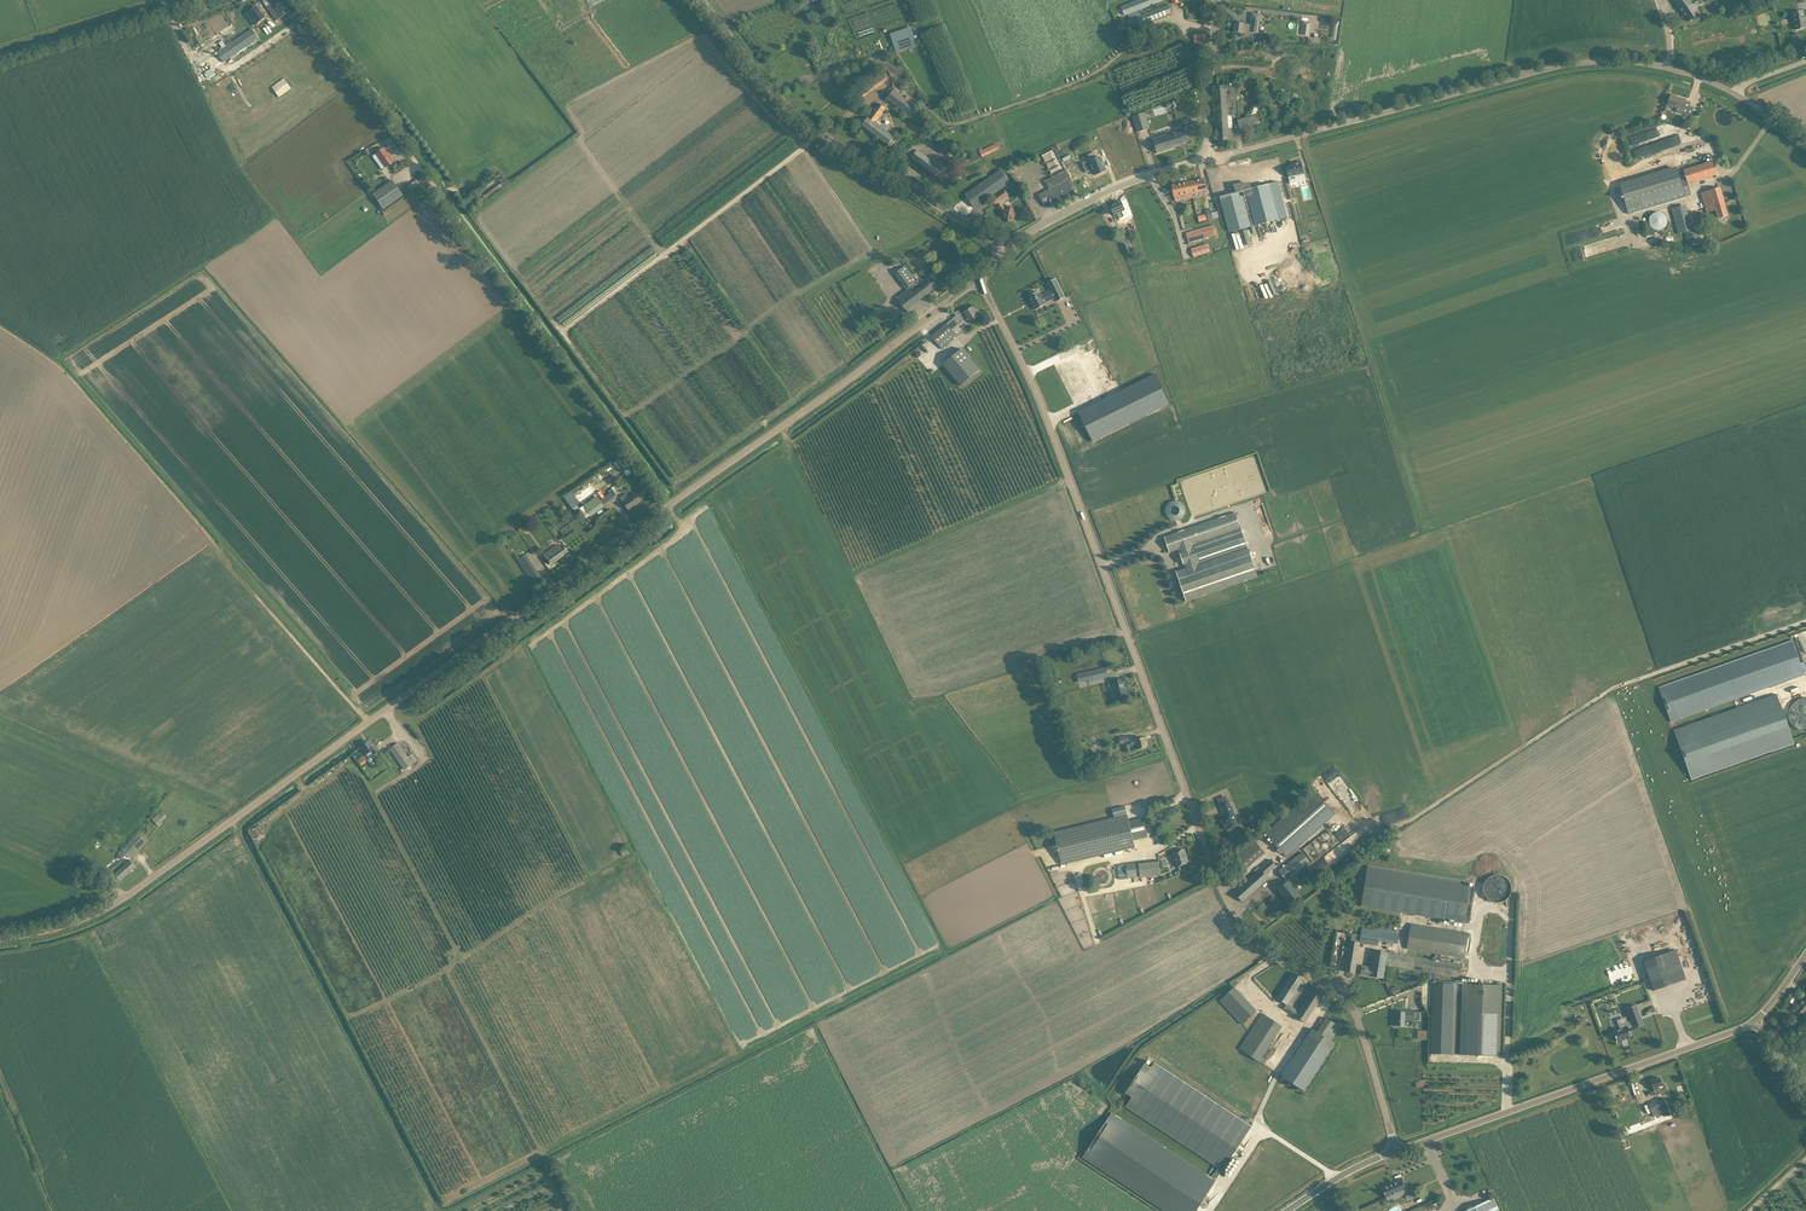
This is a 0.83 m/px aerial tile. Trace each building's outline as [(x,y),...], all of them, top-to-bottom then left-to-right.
[(270,5),(267,7),(277,21),(289,12),(280,0),(267,0),(270,5)] [(1124,16),(1164,0),(1138,0),(1121,7),(1124,16)] [(1692,2),(1691,0),(1673,0),(1680,10),(1681,10),(1689,21),(1698,16),(1692,8),(1698,4),(1695,0),(1692,2)] [(1747,4),(1740,7),(1742,13),(1749,9),(1747,4)] [(1168,5),(1126,21),(1130,30),(1171,13),(1168,5)] [(245,14),(254,26),(264,17),(256,6),(245,14)] [(1793,12),(1796,30),(1805,28),(1803,11),(1793,12)] [(1240,33),(1243,33),(1250,34),(1250,32),(1258,33),(1260,19),(1260,14),(1252,13),(1250,25),(1243,24),(1243,23),(1241,23),(1235,22),(1234,32),(1240,33)] [(1300,34),(1308,35),(1310,22),(1302,21),(1300,34)] [(912,27),(898,32),(902,42),(916,37),(912,27)] [(223,63),(226,60),(258,39),(252,29),(217,52),(223,63)] [(859,101),(876,89),(870,81),(853,94),(859,101)] [(239,95),(243,92),(238,85),(234,88),(239,95)] [(1236,85),(1214,87),(1218,144),(1232,143),(1231,128),(1233,128),(1232,116),(1238,115),(1236,85)] [(905,98),(894,90),(887,99),(910,117),(917,107),(907,99),(909,96),(908,95),(905,98)] [(1682,114),(1683,109),(1686,100),(1676,97),(1676,95),(1675,95),(1671,94),(1668,104),(1677,107),(1676,112),(1682,114)] [(879,103),(865,122),(862,126),(888,146),(891,141),(895,137),(876,123),(886,109),(879,103)] [(1296,112),(1302,109),(1301,103),(1284,108),(1286,113),(1295,110),(1296,112)] [(1132,116),(1137,133),(1150,129),(1145,112),(1132,116)] [(1261,114),(1237,120),(1240,132),(1264,126),(1261,114)] [(1157,153),(1177,147),(1177,145),(1189,141),(1187,132),(1188,132),(1186,126),(1182,127),(1183,132),(1178,134),(1177,131),(1152,139),(1157,153)] [(1662,127),(1627,136),(1630,145),(1664,136),(1662,127)] [(1654,144),(1649,145),(1650,152),(1676,145),(1674,136),(1657,140),(1658,143),(1654,144)] [(935,148),(942,152),(945,154),(949,149),(942,143),(940,146),(937,144),(935,148)] [(979,149),(982,158),(999,150),(996,143),(982,150),(981,148),(979,149)] [(382,169),(386,166),(386,167),(393,162),(383,148),(378,152),(376,153),(380,158),(376,161),(382,169)] [(918,150),(912,157),(909,162),(941,186),(947,178),(940,173),(943,170),(918,150)] [(1652,172),(1672,166),(1673,167),(1678,165),(1677,161),(1679,160),(1677,153),(1649,162),(1652,172)] [(1090,160),(1083,163),(1086,172),(1093,170),(1095,175),(1101,173),(1105,171),(1106,171),(1104,166),(1105,166),(1104,162),(1103,162),(1101,157),(1090,161),(1090,160)] [(1291,166),(1286,167),(1289,177),(1290,183),(1306,179),(1304,173),(1301,161),(1293,164),(1293,165),(1291,166)] [(1712,161),(1706,163),(1677,171),(1676,167),(1619,184),(1628,215),(1685,198),(1685,197),(1691,195),(1687,184),(1716,175),(1712,161)] [(1010,183),(1001,170),(966,195),(975,207),(1010,183)] [(1066,170),(1054,176),(1055,179),(1047,184),(1050,189),(1051,191),(1069,181),(1070,183),(1072,181),(1066,170)] [(1076,194),(1070,183),(1069,181),(1051,191),(1050,189),(1047,184),(1055,179),(1054,176),(1045,181),(1049,189),(1038,195),(1045,207),(1050,204),(1050,205),(1052,204),(1053,206),(1076,194)] [(1204,178),(1190,181),(1192,193),(1207,190),(1206,184),(1204,178)] [(414,186),(420,184),(418,179),(406,184),(408,190),(414,188),(414,186)] [(372,194),(383,209),(403,196),(392,181),(372,194)] [(1172,185),(1173,191),(1174,197),(1192,193),(1190,181),(1172,185)] [(1236,189),(1237,193),(1220,197),(1222,203),(1230,232),(1287,217),(1280,191),(1283,190),(1280,181),(1251,189),(1250,184),(1239,186),(1240,188),(1236,189)] [(495,185),(487,194),(491,198),(499,189),(495,185)] [(1720,187),(1714,189),(1701,193),(1707,213),(1715,210),(1718,219),(1722,217),(1728,216),(1720,187)] [(996,204),(1008,195),(1004,190),(992,199),(996,204)] [(1128,208),(1127,205),(1124,200),(1121,201),(1110,205),(1112,211),(1114,214),(1116,213),(1120,222),(1125,220),(1121,211),(1128,208)] [(1006,210),(1002,204),(998,207),(1008,222),(1017,215),(1014,210),(1011,206),(1006,210)] [(1684,232),(1687,245),(1699,243),(1696,230),(1689,231),(1683,206),(1671,208),(1678,234),(1684,232)] [(1654,231),(1667,224),(1660,210),(1646,217),(1654,231)] [(1186,233),(1189,243),(1217,235),(1213,225),(1186,233)] [(1121,245),(1126,256),(1133,253),(1128,241),(1121,245)] [(1207,244),(1191,249),(1194,256),(1202,254),(1210,252),(1207,244)] [(938,286),(935,281),(932,277),(922,285),(918,280),(917,281),(905,265),(904,266),(895,273),(895,274),(908,291),(898,299),(902,305),(906,310),(938,286)] [(1043,299),(1053,294),(1057,301),(1065,298),(1055,279),(1048,283),(1052,290),(1041,296),(1039,291),(1037,292),(1036,291),(1031,293),(1032,295),(1029,296),(1036,310),(1046,305),(1043,299)] [(948,325),(947,324),(932,337),(943,349),(963,332),(958,326),(962,322),(961,320),(967,317),(969,321),(972,319),(978,316),(973,307),(965,312),(961,314),(959,311),(955,313),(956,315),(954,317),(954,318),(953,319),(953,320),(948,325)] [(962,349),(944,365),(961,386),(980,370),(962,349)] [(1155,374),(1127,388),(1078,412),(1093,441),(1169,403),(1155,374)] [(608,491),(609,493),(600,500),(596,496),(582,506),(590,517),(618,497),(611,489),(608,491)] [(564,496),(569,504),(575,500),(570,492),(564,496)] [(635,493),(628,498),(625,494),(619,498),(622,502),(625,505),(628,510),(641,501),(637,496),(635,493)] [(1164,505),(1170,522),(1185,516),(1179,499),(1164,505)] [(575,510),(578,508),(573,501),(570,504),(575,510)] [(1164,536),(1164,537),(1169,553),(1170,553),(1170,552),(1178,549),(1180,554),(1183,564),(1184,564),(1185,569),(1176,572),(1176,571),(1186,601),(1187,601),(1186,601),(1200,596),(1206,595),(1206,594),(1242,582),(1247,580),(1258,577),(1236,512),(1225,516),(1220,518),(1184,530),(1178,532),(1179,532),(1164,537),(1164,536)] [(573,531),(568,524),(560,531),(564,537),(573,531)] [(544,554),(547,560),(551,565),(568,552),(563,545),(560,547),(558,544),(544,554)] [(544,582),(525,554),(520,558),(517,560),(534,586),(535,585),(536,587),(544,582)] [(1672,721),(1707,709),(1804,675),(1792,640),(1695,674),(1658,687),(1671,722),(1672,721)] [(1088,682),(1107,677),(1105,667),(1085,671),(1088,680),(1088,682)] [(1116,697),(1121,696),(1126,694),(1123,679),(1117,681),(1108,683),(1109,687),(1114,686),(1116,697)] [(1776,693),(1674,730),(1692,780),(1794,743),(1785,718),(1776,693)] [(1802,695),(1796,697),(1791,701),(1788,706),(1787,711),(1787,717),(1790,722),(1794,726),(1799,729),(1804,730),(1805,730),(1805,695),(1802,695)] [(1119,738),(1117,739),(1118,744),(1120,743),(1120,744),(1129,742),(1127,736),(1119,738)] [(1147,747),(1144,737),(1144,736),(1134,738),(1134,739),(1130,740),(1131,747),(1135,746),(1136,750),(1147,747)] [(373,743),(371,745),(369,741),(362,746),(364,750),(367,754),(371,751),(374,754),(379,750),(373,743)] [(412,764),(407,757),(398,743),(390,748),(404,769),(412,764)] [(364,756),(358,760),(361,766),(368,762),(364,756)] [(1314,790),(1301,802),(1266,833),(1286,856),(1335,813),(1314,790)] [(1229,802),(1226,803),(1220,806),(1226,818),(1221,820),(1225,830),(1227,829),(1229,834),(1242,828),(1237,818),(1236,818),(1229,802)] [(1055,832),(1055,833),(1058,844),(1060,852),(1062,864),(1135,846),(1133,840),(1133,838),(1147,834),(1144,820),(1129,824),(1129,821),(1127,815),(1125,806),(1112,809),(1114,818),(1055,832)] [(1396,816),(1398,816),(1399,820),(1408,817),(1404,806),(1394,810),(1396,816)] [(152,821),(157,826),(166,817),(161,811),(152,821)] [(1256,830),(1262,827),(1259,821),(1253,824),(1256,830)] [(1313,862),(1338,843),(1328,829),(1303,849),(1313,862)] [(146,841),(138,834),(123,850),(121,849),(117,854),(121,858),(126,854),(130,858),(132,856),(128,852),(133,846),(137,850),(146,841)] [(1246,868),(1254,861),(1264,852),(1253,839),(1235,855),(1246,868)] [(623,856),(628,853),(625,847),(620,850),(623,856)] [(1184,849),(1178,851),(1173,853),(1179,866),(1188,863),(1185,855),(1186,854),(1184,849)] [(1286,880),(1306,865),(1310,862),(1303,852),(1278,870),(1286,880)] [(136,867),(132,862),(129,859),(124,864),(121,861),(107,873),(112,879),(116,884),(136,867)] [(1271,859),(1239,889),(1234,893),(1242,902),(1247,898),(1269,877),(1266,874),(1276,865),(1271,859)] [(1126,864),(1119,865),(1121,879),(1128,878),(1128,879),(1154,875),(1158,875),(1161,875),(1159,860),(1126,864)] [(1453,925),(1454,920),(1469,923),(1475,887),(1468,886),(1469,882),(1376,867),(1367,866),(1361,906),(1369,907),(1450,920),(1450,924),(1453,925)] [(1487,874),(1484,899),(1508,902),(1511,877),(1487,874)] [(1288,881),(1283,885),(1279,888),(1290,903),(1295,899),(1300,895),(1288,881)] [(1362,968),(1361,974),(1370,975),(1370,976),(1383,978),(1384,972),(1385,965),(1387,966),(1413,970),(1428,973),(1434,974),(1439,975),(1458,978),(1461,964),(1440,960),(1441,955),(1465,959),(1465,958),(1469,933),(1462,931),(1461,931),(1411,923),(1409,935),(1407,946),(1406,949),(1435,954),(1434,960),(1416,957),(1396,953),(1388,952),(1375,950),(1372,967),(1371,970),(1362,968)] [(1349,941),(1344,971),(1345,971),(1354,973),(1355,973),(1360,946),(1360,943),(1363,943),(1378,946),(1379,941),(1398,944),(1399,934),(1376,930),(1362,927),(1361,932),(1361,935),(1352,933),(1350,941),(1349,941)] [(1686,979),(1676,949),(1643,961),(1653,990),(1686,979)] [(1294,972),(1294,973),(1291,978),(1277,998),(1286,1004),(1284,1008),(1305,1022),(1321,997),(1325,992),(1315,986),(1299,1012),(1287,1004),(1303,978),(1294,972)] [(1431,1046),(1431,1054),(1454,1054),(1454,1047),(1456,993),(1456,984),(1456,983),(1462,984),(1462,985),(1460,1055),(1500,1056),(1501,1056),(1503,985),(1489,984),(1489,982),(1462,981),(1438,981),(1439,975),(1434,974),(1433,983),(1433,992),(1433,1009),(1432,1011),(1431,1046)] [(1396,985),(1390,988),(1393,995),(1399,992),(1396,985)] [(1235,987),(1220,1000),(1242,1024),(1257,1011),(1235,987)] [(1798,1009),(1805,1014),(1805,998),(1804,996),(1802,1000),(1803,1001),(1798,1009)] [(1620,1029),(1613,1032),(1614,1032),(1612,1033),(1614,1037),(1615,1036),(1617,1042),(1622,1040),(1631,1036),(1628,1028),(1633,1026),(1634,1028),(1643,1024),(1636,1005),(1627,1008),(1632,1021),(1627,1023),(1619,1026),(1620,1029)] [(1415,1010),(1404,1009),(1398,1009),(1398,1012),(1393,1012),(1393,1019),(1395,1019),(1395,1024),(1393,1024),(1393,1025),(1405,1026),(1406,1020),(1415,1020),(1415,1010)] [(1282,1026),(1262,1013),(1239,1049),(1259,1062),(1282,1026)] [(1282,1076),(1301,1089),(1304,1091),(1336,1043),(1331,1040),(1340,1026),(1327,1018),(1318,1031),(1313,1028),(1282,1076)] [(1132,1097),(1125,1106),(1219,1167),(1213,1176),(1217,1178),(1222,1170),(1223,1170),(1251,1126),(1154,1062),(1151,1067),(1145,1063),(1126,1092),(1132,1097)] [(1650,1081),(1652,1086),(1654,1091),(1655,1095),(1660,1093),(1667,1091),(1668,1091),(1665,1084),(1662,1085),(1662,1083),(1660,1077),(1650,1081)] [(1648,1103),(1651,1111),(1653,1116),(1663,1113),(1661,1108),(1658,1099),(1648,1103)] [(1165,1210),(1196,1210),(1216,1180),(1116,1114),(1115,1115),(1111,1113),(1082,1157),(1165,1210)] [(1386,1197),(1391,1195),(1393,1198),(1407,1191),(1406,1188),(1402,1179),(1382,1188),(1386,1197)] [(1494,1197),(1464,1210),(1500,1210),(1494,1197)]
